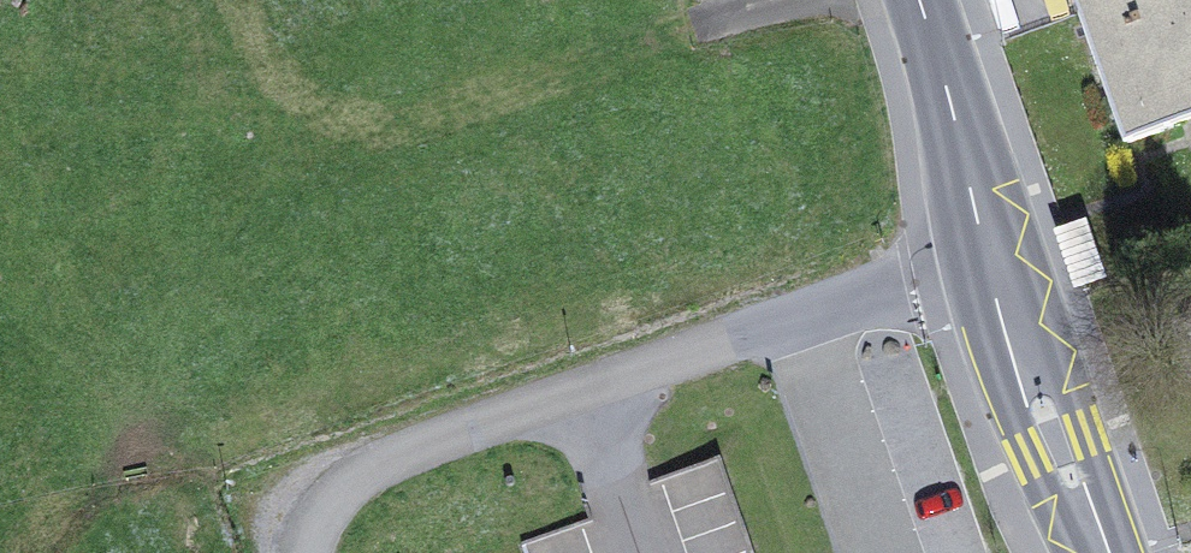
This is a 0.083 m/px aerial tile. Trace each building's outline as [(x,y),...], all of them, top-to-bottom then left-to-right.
[(1078,13),(1114,0),(1073,0),(1078,13)] [(1078,13),(1103,86),(1124,144),(1190,121),(1190,0),(1114,0),(1078,13)]
